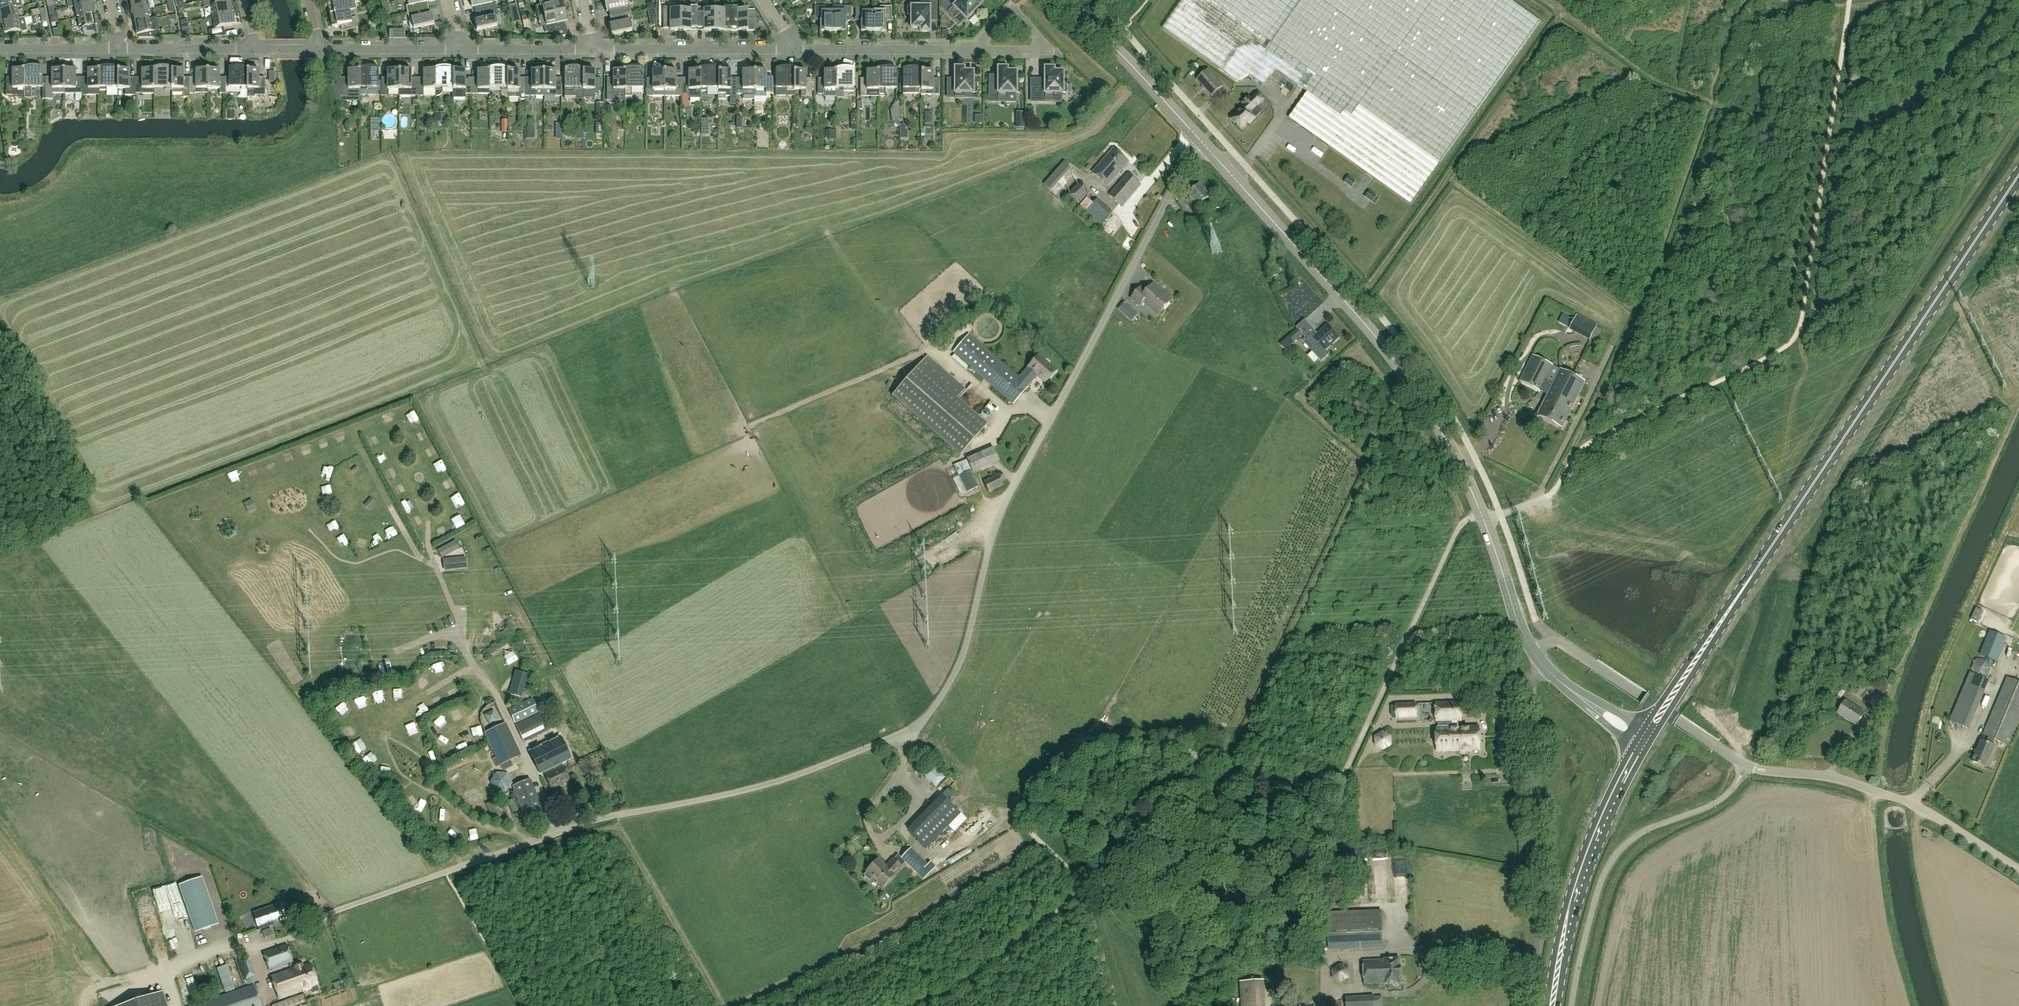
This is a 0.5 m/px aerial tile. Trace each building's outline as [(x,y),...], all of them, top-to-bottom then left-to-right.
[(21,0),(0,0),(0,11),(16,8),(22,6),(21,0)] [(148,0),(137,0),(131,1),(132,7),(131,7),(131,13),(150,9),(148,0)] [(230,2),(217,5),(216,0),(210,0),(203,2),(204,8),(211,6),(213,18),(234,13),(233,13),(230,2)] [(337,0),(327,3),(328,8),(330,15),(349,11),(356,9),(354,0),(337,0)] [(429,2),(429,0),(407,0),(409,6),(406,6),(408,13),(428,8),(427,2),(429,2)] [(495,2),(493,3),(492,0),(470,0),(472,8),(474,7),(476,14),(496,9),(495,2)] [(563,1),(561,2),(560,0),(539,0),(540,7),(542,6),(544,16),(565,11),(563,1)] [(630,7),(627,8),(626,0),(616,0),(604,2),(607,13),(609,12),(610,18),(631,14),(630,7)] [(982,4),(977,0),(942,0),(942,7),(960,25),(966,19),(969,22),(975,16),(973,13),(982,4)] [(1162,29),(1235,82),(1249,74),(1257,80),(1255,83),(1259,86),(1261,83),(1264,85),(1268,79),(1282,90),(1289,79),(1308,92),(1289,118),(1321,140),(1411,204),(1440,163),(1540,21),(1511,0),(1183,0),(1162,29)] [(936,16),(936,2),(911,2),(911,7),(907,7),(907,16),(911,16),(911,28),(920,28),(920,32),(929,32),(929,16),(936,16)] [(94,15),(93,9),(94,9),(94,3),(75,7),(77,18),(94,15)] [(670,29),(670,31),(681,31),(681,10),(671,10),(671,7),(663,7),(663,20),(663,29),(670,29)] [(697,29),(697,7),(691,7),(691,10),(681,10),(681,31),(691,31),(691,29),(697,29)] [(714,31),(714,10),(704,10),(704,7),(697,7),(697,29),(704,29),(704,31),(714,31)] [(731,29),(731,7),(724,7),(724,10),(714,10),(714,31),(725,31),(725,29),(731,29)] [(738,7),(731,7),(731,29),(737,29),(737,31),(748,31),(755,31),(755,10),(738,10),(738,7)] [(833,31),(833,11),(826,11),(826,7),(815,7),(815,19),(820,19),(820,32),(826,32),(826,31),(833,31)] [(851,19),(851,7),(833,7),(833,11),(833,31),(840,31),(840,32),(845,32),(845,19),(851,19)] [(874,31),(874,11),(867,11),(867,7),(856,7),(856,19),(861,19),(861,32),(866,32),(866,31),(874,31)] [(886,32),(886,19),(892,19),(892,7),(880,7),(880,11),(874,11),(874,31),(881,31),(881,32),(886,32)] [(19,19),(16,8),(0,11),(1,17),(0,17),(0,23),(19,19)] [(434,25),(432,14),(430,15),(428,8),(408,13),(409,20),(411,19),(414,29),(434,25)] [(150,9),(131,13),(134,19),(135,18),(136,24),(152,20),(150,9)] [(498,26),(495,16),(498,16),(496,9),(476,14),(477,20),(475,20),(477,31),(498,26)] [(658,15),(658,9),(648,11),(649,17),(658,15)] [(358,28),(356,17),(351,18),(349,11),(330,15),(331,22),(332,28),(340,26),(341,32),(344,33),(344,31),(358,28)] [(567,22),(565,11),(544,16),(538,17),(540,28),(544,27),(546,33),(555,31),(556,38),(568,35),(565,22),(567,22)] [(223,37),(222,28),(235,25),(233,14),(234,13),(213,18),(215,29),(209,30),(210,36),(223,37)] [(632,31),(630,21),(633,21),(631,14),(610,18),(612,24),(609,25),(612,36),(632,31)] [(97,22),(96,20),(95,20),(94,15),(77,18),(80,30),(84,29),(84,30),(83,31),(84,36),(94,36),(94,35),(98,35),(96,26),(98,26),(97,22)] [(28,31),(25,18),(19,19),(0,23),(3,29),(4,28),(5,34),(21,31),(22,32),(28,31)] [(157,19),(152,20),(136,24),(137,29),(136,29),(136,32),(137,35),(137,36),(138,35),(139,38),(161,38),(157,19)] [(71,32),(79,30),(76,20),(68,22),(71,32)] [(908,20),(894,20),(895,35),(909,35),(908,20)] [(30,66),(28,67),(24,68),(24,70),(25,70),(25,88),(25,89),(24,89),(24,90),(24,97),(28,97),(34,96),(32,90),(32,87),(46,87),(46,99),(52,99),(52,94),(64,94),(64,88),(64,70),(52,70),(52,78),(43,78),(43,68),(40,67),(39,67),(36,66),(34,66),(32,66),(30,66)] [(118,88),(118,70),(118,68),(115,67),(113,67),(111,66),(109,66),(107,66),(104,67),(102,67),(100,68),(100,70),(100,88),(100,89),(100,90),(107,90),(107,88),(118,88)] [(136,88),(136,94),(154,94),(154,88),(154,70),(154,68),(154,66),(142,66),(142,81),(136,81),(136,88)] [(172,88),(172,70),(172,68),(169,67),(167,67),(166,67),(164,66),(162,66),(160,67),(156,67),(154,68),(154,70),(154,88),(165,88),(165,90),(172,91),(172,89),(172,88)] [(247,89),(247,70),(248,70),(248,68),(247,68),(245,67),(243,67),(242,67),(240,67),(238,66),(237,67),(235,67),(232,67),(229,68),(229,88),(241,88),(241,91),(248,91),(248,89),(247,89)] [(378,95),(379,68),(378,68),(376,68),(374,67),(372,67),(369,67),(368,67),(365,67),(362,68),(360,68),(360,70),(360,89),(360,95),(378,95)] [(454,88),(454,70),(454,69),(451,68),(449,67),(447,67),(444,67),(442,67),(440,67),(438,68),(435,69),(435,70),(436,70),(436,89),(436,90),(435,90),(435,96),(438,96),(439,95),(441,94),(442,92),(442,88),(453,88),(454,88)] [(508,89),(508,70),(508,69),(504,68),(503,67),(500,67),(499,67),(497,67),(494,67),(492,68),(489,69),(489,70),(490,70),(490,88),(501,88),(501,96),(502,97),(503,98),(505,98),(508,98),(508,90),(508,89)] [(562,96),(562,78),(555,78),(556,67),(545,67),(545,70),(544,70),(544,89),(543,96),(562,96)] [(583,90),(583,89),(583,70),(583,69),(581,68),(579,67),(577,67),(576,67),(573,67),(571,67),(570,67),(567,68),(565,69),(565,88),(576,88),(576,91),(583,91),(583,90)] [(643,88),(643,69),(642,68),(640,68),(638,67),(635,67),(633,67),(632,67),(628,68),(625,69),(625,71),(625,89),(625,96),(632,96),(632,94),(642,94),(642,88),(643,88)] [(719,88),(719,71),(719,69),(719,67),(718,68),(718,69),(716,68),(714,68),(711,67),(709,67),(707,67),(705,68),(703,68),(700,69),(700,71),(701,71),(701,90),(700,90),(700,91),(707,91),(707,88),(718,88),(719,88)] [(730,79),(730,71),(730,67),(719,67),(719,69),(719,71),(719,88),(718,88),(718,100),(726,100),(726,97),(737,97),(737,95),(737,94),(737,79),(730,79)] [(794,71),(794,69),(790,68),(787,67),(784,67),(783,67),(781,68),(779,68),(776,69),(776,96),(794,96),(794,91),(794,90),(794,71)] [(854,89),(854,69),(852,68),(850,68),(849,68),(846,67),(844,67),(841,68),(839,68),(837,69),(836,69),(836,71),(836,97),(843,97),(843,91),(854,91),(854,89)] [(878,97),(879,71),(878,71),(877,71),(877,67),(874,67),(872,67),(870,68),(867,69),(867,79),(860,79),(860,97),(878,97)] [(897,89),(897,69),(895,69),(893,68),(892,68),(890,67),(888,67),(885,67),(883,68),(881,68),(878,69),(878,71),(879,71),(878,97),(885,97),(885,89),(897,89)] [(921,93),(921,90),(921,71),(921,69),(919,69),(918,68),(917,68),(914,67),(912,67),(909,68),(906,68),(903,69),(903,89),(903,93),(921,93)] [(977,93),(977,84),(973,84),(973,72),(964,72),(964,68),(955,68),(955,78),(948,78),(948,97),(971,97),(972,97),(973,97),(973,93),(977,93)] [(990,101),(1007,102),(1007,93),(1020,93),(1020,84),(1016,84),(1016,72),(1007,72),(1007,68),(998,68),(998,75),(990,74),(990,101)] [(1067,93),(1067,84),(1063,84),(1063,72),(1054,72),(1054,68),(1045,68),(1044,84),(1031,84),(1031,102),(1054,102),(1054,93),(1067,93)] [(25,88),(25,70),(24,70),(13,70),(13,77),(7,77),(6,96),(17,96),(17,94),(19,97),(24,97),(24,90),(24,89),(25,89),(25,88)] [(82,88),(82,78),(76,78),(76,70),(64,70),(64,88),(64,94),(76,94),(82,94),(82,88)] [(100,96),(100,90),(100,89),(100,88),(100,70),(88,70),(88,78),(82,78),(82,88),(82,94),(82,96),(100,96)] [(136,96),(136,94),(136,88),(136,81),(130,81),(130,70),(118,70),(118,88),(118,89),(125,89),(125,96),(133,96),(136,96)] [(190,88),(190,78),(184,78),(184,70),(172,70),(172,88),(172,89),(172,91),(172,93),(184,93),(184,96),(190,96),(190,94),(190,88)] [(208,88),(208,70),(196,70),(196,78),(190,78),(190,88),(190,94),(196,94),(196,93),(208,93),(208,89),(208,88)] [(226,94),(226,78),(220,78),(220,70),(208,70),(208,88),(208,89),(220,89),(220,94),(226,94)] [(265,96),(265,78),(259,78),(259,70),(248,70),(247,70),(247,89),(248,89),(255,89),(255,96),(265,96)] [(360,89),(360,70),(348,70),(348,78),(336,78),(340,96),(341,102),(360,101),(360,95),(360,89)] [(418,89),(418,78),(412,78),(412,70),(388,70),(388,78),(382,78),(381,96),(388,96),(388,89),(399,89),(399,96),(411,96),(418,96),(418,89)] [(435,96),(435,90),(436,90),(436,89),(436,70),(435,70),(424,70),(424,78),(418,78),(418,89),(418,96),(424,96),(435,96)] [(472,89),(472,78),(465,78),(465,70),(454,70),(454,88),(453,88),(453,94),(454,94),(453,98),(465,98),(465,94),(472,94),(472,89)] [(490,88),(490,70),(489,70),(478,70),(478,78),(472,78),(472,89),(472,94),(490,94),(490,90),(490,88)] [(526,94),(526,89),(526,78),(519,78),(519,70),(508,70),(508,89),(508,90),(508,98),(519,98),(520,100),(525,100),(525,96),(526,94)] [(544,89),(544,70),(532,70),(532,78),(526,78),(526,89),(526,94),(525,96),(536,96),(543,96),(544,89)] [(601,94),(601,78),(595,78),(595,70),(583,70),(583,89),(583,90),(583,91),(583,97),(595,97),(595,94),(601,94)] [(625,89),(625,71),(613,71),(613,75),(607,75),(607,100),(625,100),(625,96),(625,89)] [(664,96),(665,71),(653,71),(653,78),(646,78),(646,96),(664,96)] [(683,94),(683,78),(676,78),(676,71),(665,71),(664,96),(683,96),(683,95),(683,94)] [(701,71),(700,71),(689,71),(689,79),(683,78),(683,94),(683,95),(689,95),(689,97),(690,98),(700,98),(700,91),(700,90),(701,90),(701,71)] [(755,100),(755,97),(755,71),(743,71),(743,79),(737,79),(737,94),(742,94),(742,100),(755,100)] [(773,95),(773,79),(766,79),(766,71),(755,71),(755,97),(766,97),(766,95),(773,95)] [(812,97),(812,79),(806,79),(806,71),(794,71),(794,90),(801,90),(801,97),(812,97)] [(836,71),(824,71),(824,79),(818,79),(818,95),(824,95),(824,97),(836,97),(836,71)] [(939,95),(939,79),(933,79),(933,71),(921,71),(921,90),(921,93),(921,95),(933,95),(939,95)] [(1222,86),(1207,71),(1197,81),(1204,89),(1204,90),(1210,97),(1222,86)] [(1262,111),(1257,105),(1264,100),(1257,93),(1251,99),(1248,96),(1241,103),(1244,105),(1231,118),(1241,129),(1243,127),(1244,128),(1247,125),(1246,124),(1248,122),(1249,124),(1262,111)] [(899,127),(899,100),(898,101),(895,104),(893,107),(892,108),(891,109),(891,111),(891,112),(891,114),(891,116),(891,117),(892,119),(892,120),(893,122),(894,123),(895,124),(898,127),(899,127)] [(1034,118),(1034,106),(1026,106),(1026,118),(1034,118)] [(1108,186),(1130,162),(1114,148),(1093,172),(1108,186)] [(1050,189),(1070,166),(1065,162),(1045,184),(1050,189)] [(1123,206),(1141,184),(1128,173),(1109,195),(1123,206)] [(1347,177),(1342,184),(1350,190),(1355,183),(1347,177)] [(1079,183),(1068,196),(1078,206),(1090,193),(1079,183)] [(1197,212),(1192,206),(1196,202),(1199,206),(1211,196),(1200,184),(1189,194),(1191,196),(1186,201),(1184,198),(1179,203),(1192,216),(1197,212)] [(1366,193),(1364,201),(1373,204),(1376,196),(1366,193)] [(1112,212),(1097,199),(1093,203),(1087,198),(1079,207),(1099,225),(1112,212)] [(1173,299),(1154,283),(1147,291),(1142,286),(1131,298),(1140,305),(1144,301),(1159,314),(1173,299)] [(1127,317),(1133,311),(1124,303),(1119,310),(1127,317)] [(1570,330),(1590,340),(1597,326),(1577,316),(1570,330)] [(1326,351),(1339,338),(1328,326),(1315,338),(1310,333),(1302,341),(1321,361),(1329,354),(1326,351)] [(1302,334),(1298,329),(1289,337),(1294,342),(1302,334)] [(1014,403),(1038,376),(1046,383),(1057,370),(1039,355),(1019,378),(969,335),(954,352),(973,369),(1005,395),(1014,403)] [(987,425),(957,398),(965,389),(927,355),(892,396),(960,456),(987,425)] [(1537,415),(1561,428),(1586,382),(1561,369),(1554,383),(1547,379),(1553,366),(1533,355),(1520,381),(1540,392),(1542,387),(1550,391),(1537,415)] [(1298,361),(1303,368),(1307,366),(1302,358),(1298,361)] [(989,406),(980,413),(984,418),(993,411),(989,406)] [(999,460),(994,448),(967,459),(967,460),(971,470),(972,471),(999,460)] [(967,460),(954,465),(958,476),(959,476),(970,470),(971,470),(967,460)] [(978,487),(970,470),(959,476),(967,492),(978,487)] [(1003,485),(998,474),(984,481),(989,492),(1003,485)] [(455,540),(437,550),(441,556),(459,547),(455,540)] [(961,557),(971,548),(967,544),(957,552),(961,557)] [(466,558),(443,560),(444,570),(467,568),(466,558)] [(1976,607),(1971,619),(1978,622),(1984,610),(1976,607)] [(1988,633),(1980,655),(1998,662),(2006,640),(1988,633)] [(1987,660),(1976,660),(1971,670),(1977,678),(1987,677),(1991,668),(1987,660)] [(517,677),(520,666),(511,663),(508,674),(517,677)] [(1968,729),(1987,683),(1969,675),(1949,721),(1968,729)] [(2018,716),(2018,682),(2007,677),(1983,735),(1988,737),(1986,743),(1980,740),(1971,761),(1985,767),(1994,746),(1992,745),(1994,740),(2007,745),(2018,716)] [(421,679),(414,685),(420,691),(427,685),(421,679)] [(373,696),(378,709),(386,707),(382,693),(373,696)] [(365,698),(356,702),(361,714),(370,711),(365,698)] [(533,699),(509,710),(516,724),(539,713),(533,699)] [(1480,750),(1479,727),(1479,726),(1478,726),(1478,727),(1462,728),(1462,726),(1461,726),(1461,727),(1458,727),(1458,721),(1461,721),(1461,722),(1461,701),(1460,701),(1460,702),(1437,703),(1436,703),(1437,722),(1438,722),(1438,727),(1437,728),(1437,727),(1437,752),(1438,752),(1438,751),(1461,751),(1461,752),(1461,751),(1472,750),(1471,750),(1471,749),(1479,749),(1479,750),(1480,750)] [(1856,726),(1864,713),(1845,701),(1837,713),(1856,726)] [(1416,717),(1416,703),(1415,703),(1415,704),(1397,704),(1396,704),(1396,705),(1391,705),(1391,716),(1397,716),(1397,718),(1397,717),(1416,717)] [(343,720),(350,711),(343,705),(335,714),(343,720)] [(548,730),(540,714),(516,726),(524,742),(548,730)] [(1870,726),(1875,718),(1870,715),(1865,723),(1870,726)] [(521,755),(506,723),(485,733),(503,771),(512,766),(510,760),(521,755)] [(403,728),(406,738),(417,735),(414,725),(403,728)] [(1381,745),(1381,737),(1373,737),(1373,751),(1386,751),(1386,745),(1381,745)] [(560,738),(529,753),(540,775),(570,760),(560,738)] [(457,743),(450,745),(452,751),(459,748),(457,743)] [(591,771),(585,758),(578,762),(584,775),(591,771)] [(364,763),(370,768),(373,763),(367,759),(364,763)] [(389,775),(390,766),(382,765),(381,774),(389,775)] [(570,780),(563,766),(562,767),(561,765),(546,773),(547,774),(546,774),(546,775),(545,775),(552,789),(570,780)] [(944,778),(932,766),(922,775),(935,787),(944,778)] [(507,774),(496,773),(490,782),(495,792),(506,793),(512,783),(507,774)] [(1484,785),(1509,784),(1509,775),(1484,776),(1484,785)] [(388,782),(389,792),(404,790),(403,781),(388,782)] [(533,783),(516,788),(527,826),(544,821),(533,783)] [(960,814),(956,810),(949,802),(954,796),(947,789),(907,829),(927,848),(948,826),(960,814)] [(497,802),(487,806),(495,826),(506,822),(497,802)] [(441,809),(436,819),(442,821),(447,811),(441,809)] [(960,814),(948,826),(954,832),(966,820),(960,814)] [(901,858),(918,875),(928,865),(911,848),(901,858)] [(883,887),(894,875),(893,875),(901,867),(893,859),(885,867),(877,859),(866,871),(883,887)] [(931,879),(944,869),(941,865),(928,874),(931,879)] [(179,885),(195,932),(219,924),(202,877),(179,885)] [(282,903),(275,906),(253,914),(259,930),(273,924),(273,923),(288,918),(282,903)] [(1383,948),(1381,911),(1328,913),(1329,950),(1383,948)] [(160,923),(162,929),(175,923),(172,917),(160,923)] [(264,940),(272,937),(269,930),(261,933),(264,940)] [(293,961),(287,944),(264,952),(270,970),(293,961)] [(257,981),(249,958),(247,958),(246,956),(238,958),(239,961),(238,962),(244,980),(246,979),(248,985),(257,981)] [(1402,976),(1401,966),(1400,966),(1400,958),(1384,959),(1384,960),(1363,961),(1364,984),(1385,983),(1385,984),(1401,984),(1400,976),(1402,976)] [(244,986),(236,962),(217,968),(226,992),(244,986)] [(1329,967),(1331,977),(1346,975),(1344,964),(1329,967)] [(317,984),(311,965),(304,967),(303,965),(294,967),(295,968),(272,976),(280,999),(311,988),(310,986),(317,984)] [(197,988),(206,985),(203,977),(195,979),(197,988)] [(1262,980),(1237,981),(1238,1005),(1263,1005),(1262,980)] [(180,986),(186,1004),(196,1001),(190,983),(180,986)] [(254,985),(194,1005),(261,1005),(254,985)] [(121,1005),(167,1005),(162,992),(121,1005)] [(304,994),(272,1005),(308,1005),(304,994)] [(1382,997),(1374,998),(1374,996),(1346,998),(1346,1005),(1383,1005),(1382,997)]
